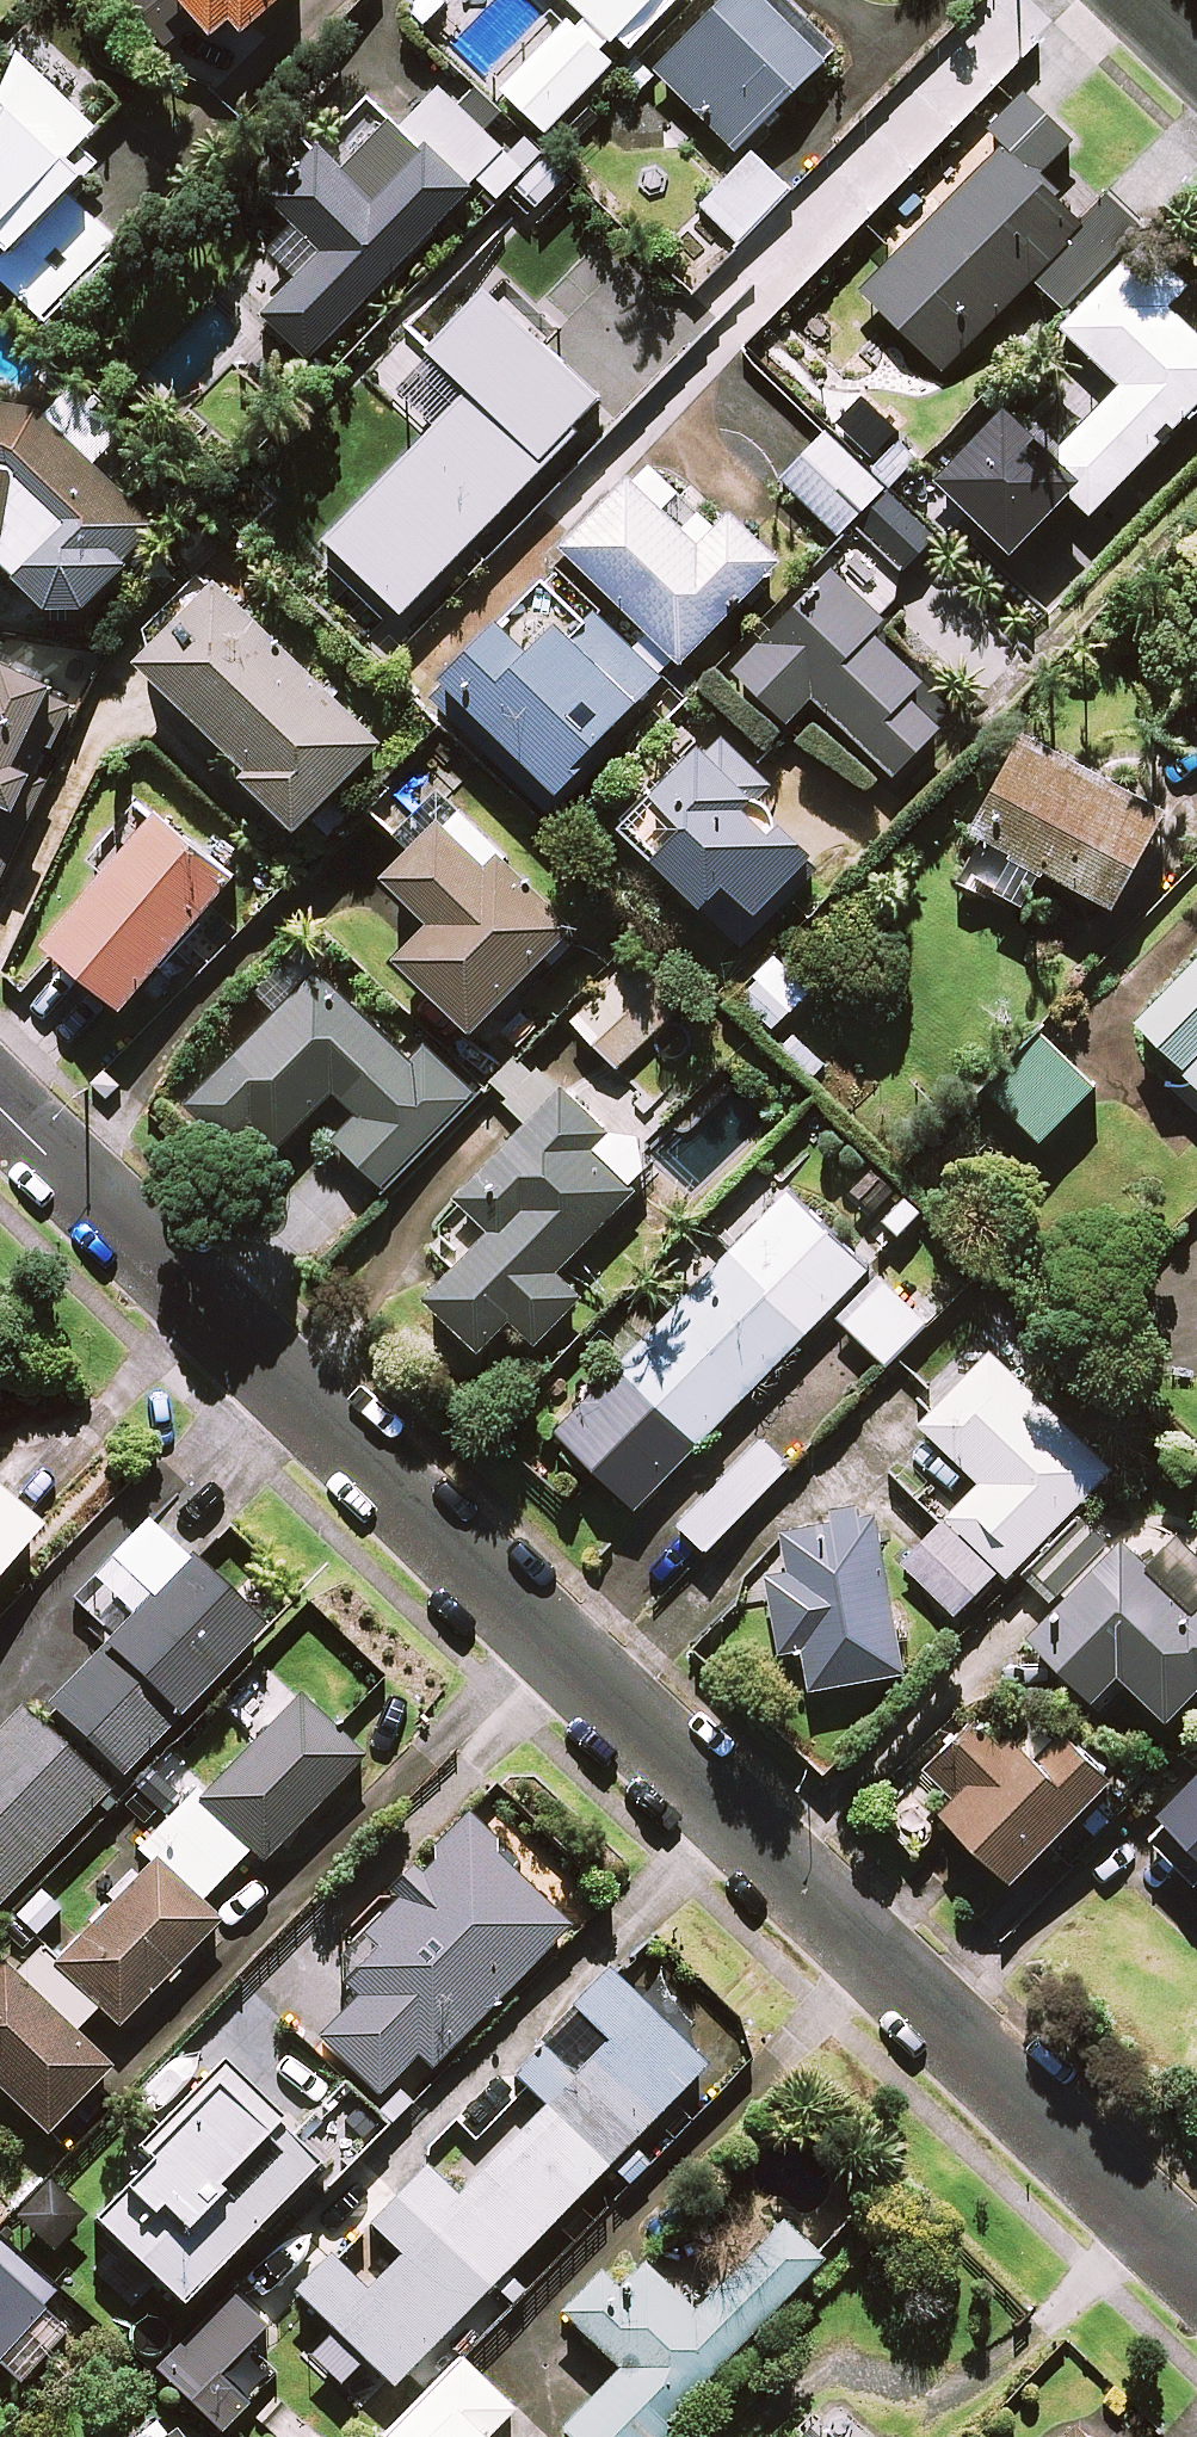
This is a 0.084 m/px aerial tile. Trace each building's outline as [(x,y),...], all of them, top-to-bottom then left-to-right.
[(201,43),(222,23),(237,40),(280,0),(165,0),(201,43)] [(633,24),(626,31),(646,50),(683,13),(669,0),(609,0),(633,24)] [(772,0),(729,0),(657,70),(736,151),(829,59),(772,0)] [(33,63),(1,96),(0,100),(0,274),(47,319),(120,243),(71,196),(98,168),(80,151),(102,128),(33,63)] [(501,201),(487,215),(502,230),(492,240),(551,300),(618,233),(559,173),(544,187),(440,89),(399,133),(369,104),(276,202),(304,229),(280,254),(304,277),(266,317),(312,360),(481,182),(501,201)] [(1075,142),(1027,94),(991,130),(1007,146),(864,290),(944,370),(1035,279),(1065,309),(1142,231),(1105,194),(1098,201),(1057,160),(1075,142)] [(789,189),(752,155),(702,208),(739,242),(789,189)] [(1147,246),(1065,330),(1123,387),(1055,457),(1018,422),(962,479),(1024,539),(1069,493),(1092,515),(1196,407),(1196,295),(1147,246)] [(476,370),(328,520),(404,595),(608,389),(487,271),(432,327),(476,370)] [(913,434),(874,394),(845,422),(883,462),(913,434)] [(54,619),(98,617),(172,535),(49,425),(44,408),(0,402),(0,571),(54,619)] [(885,489),(829,433),(783,479),(839,535),(885,489)] [(714,528),(648,462),(564,548),(681,663),(779,563),(728,513),(714,528)] [(904,572),(936,538),(890,494),(858,527),(904,572)] [(885,618),(836,570),(737,671),(789,722),(814,697),(895,776),(945,724),(918,697),(929,685),(872,630),(885,618)] [(384,744),(220,579),(141,658),(251,770),(246,775),(299,829),(384,744)] [(665,678),(595,613),(573,636),(561,625),(533,654),(502,625),(448,682),(561,788),(665,678)] [(0,670),(0,872),(74,702),(0,670)] [(768,783),(712,727),(621,819),(706,904),(746,944),(818,871),(749,802),(768,783)] [(1161,810),(1024,738),(952,875),(1018,910),(1042,865),(1112,902),(1161,810)] [(572,926),(412,768),(371,809),(412,850),(386,877),(433,923),(400,957),(471,1027),(572,926)] [(242,871),(166,807),(51,943),(127,1007),(242,871)] [(592,981),(602,991),(572,1018),(616,1066),(689,999),(645,951),(628,967),(618,957),(592,981)] [(1134,1022),(1196,1083),(1196,956),(1134,1022)] [(809,987),(773,957),(740,997),(776,1027),(809,987)] [(412,1057),(320,969),(194,1101),(213,1119),(274,1152),(335,1088),(361,1113),(336,1139),(386,1186),(477,1091),(426,1042),(412,1057)] [(1094,1083),(1041,1033),(988,1088),(1040,1139),(1094,1083)] [(487,1087),(526,1123),(456,1197),(489,1228),(425,1296),(479,1347),(509,1316),(535,1340),(579,1293),(555,1270),(633,1187),(590,1146),(607,1127),(562,1085),(556,1091),(518,1055),(487,1087)] [(733,1248),(725,1256),(686,1295),(557,1428),(635,1504),(867,1267),(765,1167),(708,1225),(733,1248)] [(926,1323),(880,1275),(838,1314),(884,1363),(926,1323)] [(1110,1468),(990,1349),(919,1421),(980,1481),(902,1560),(954,1611),(999,1565),(1006,1572),(1110,1468)] [(790,1467),(759,1437),(678,1522),(710,1552),(790,1467)] [(37,1527),(0,1496),(0,1572),(37,1527)] [(901,1670),(875,1512),(781,1527),(788,1569),(766,1572),(778,1650),(803,1646),(809,1685),(901,1670)] [(260,1629),(147,1523),(74,1600),(113,1637),(45,1709),(119,1780),(260,1629)] [(1175,1535),(1147,1564),(1121,1539),(1030,1632),(1092,1692),(1117,1667),(1166,1714),(1196,1682),(1196,1556),(1175,1535)] [(297,1696),(141,1853),(152,1864),(56,1961),(32,1937),(0,1970),(0,2090),(44,2133),(109,2067),(73,2031),(97,2007),(117,2027),(219,1923),(199,1903),(249,1851),(260,1862),(361,1759),(297,1696)] [(1063,1725),(1053,1735),(1035,1717),(1015,1738),(983,1707),(926,1765),(952,1790),(939,1803),(1010,1873),(1110,1771),(1063,1725)] [(34,1721),(20,1708),(0,1729),(0,1906),(107,1792),(34,1721)] [(1141,1827),(1192,1879),(1196,1874),(1196,1771),(1141,1827)] [(568,1925),(463,1823),(324,1967),(355,1997),(317,2037),(376,2095),(415,2054),(430,2068),(568,1925)] [(605,2166),(627,2188),(652,2163),(630,2141),(686,2085),(705,2104),(721,2088),(606,1974),(510,2071),(543,2104),(522,2125),(508,2111),(477,2143),(482,2148),(455,2174),(464,2183),(452,2196),(425,2169),(335,2260),(331,2257),(295,2292),(389,2385),(605,2166)] [(318,2160),(222,2067),(142,2149),(151,2158),(93,2217),(180,2302),(318,2160)] [(82,2217),(43,2175),(9,2208),(48,2249),(82,2217)] [(662,2422),(824,2253),(790,2220),(696,2318),(640,2264),(616,2290),(599,2273),(560,2313),(617,2368),(564,2425),(560,2429),(568,2436),(665,2436),(671,2431),(662,2422)] [(0,2260),(0,2366),(19,2384),(67,2331),(41,2307),(54,2292),(9,2251),(1,2261),(0,2260)] [(264,2326),(230,2293),(157,2370),(220,2430),(281,2365),(253,2338),(264,2326)] [(458,2360),(382,2436),(483,2436),(509,2410),(458,2360)] [(154,2422),(135,2436),(166,2436),(154,2422)] [(1073,2427),(1064,2436),(1083,2436),(1073,2427)]
